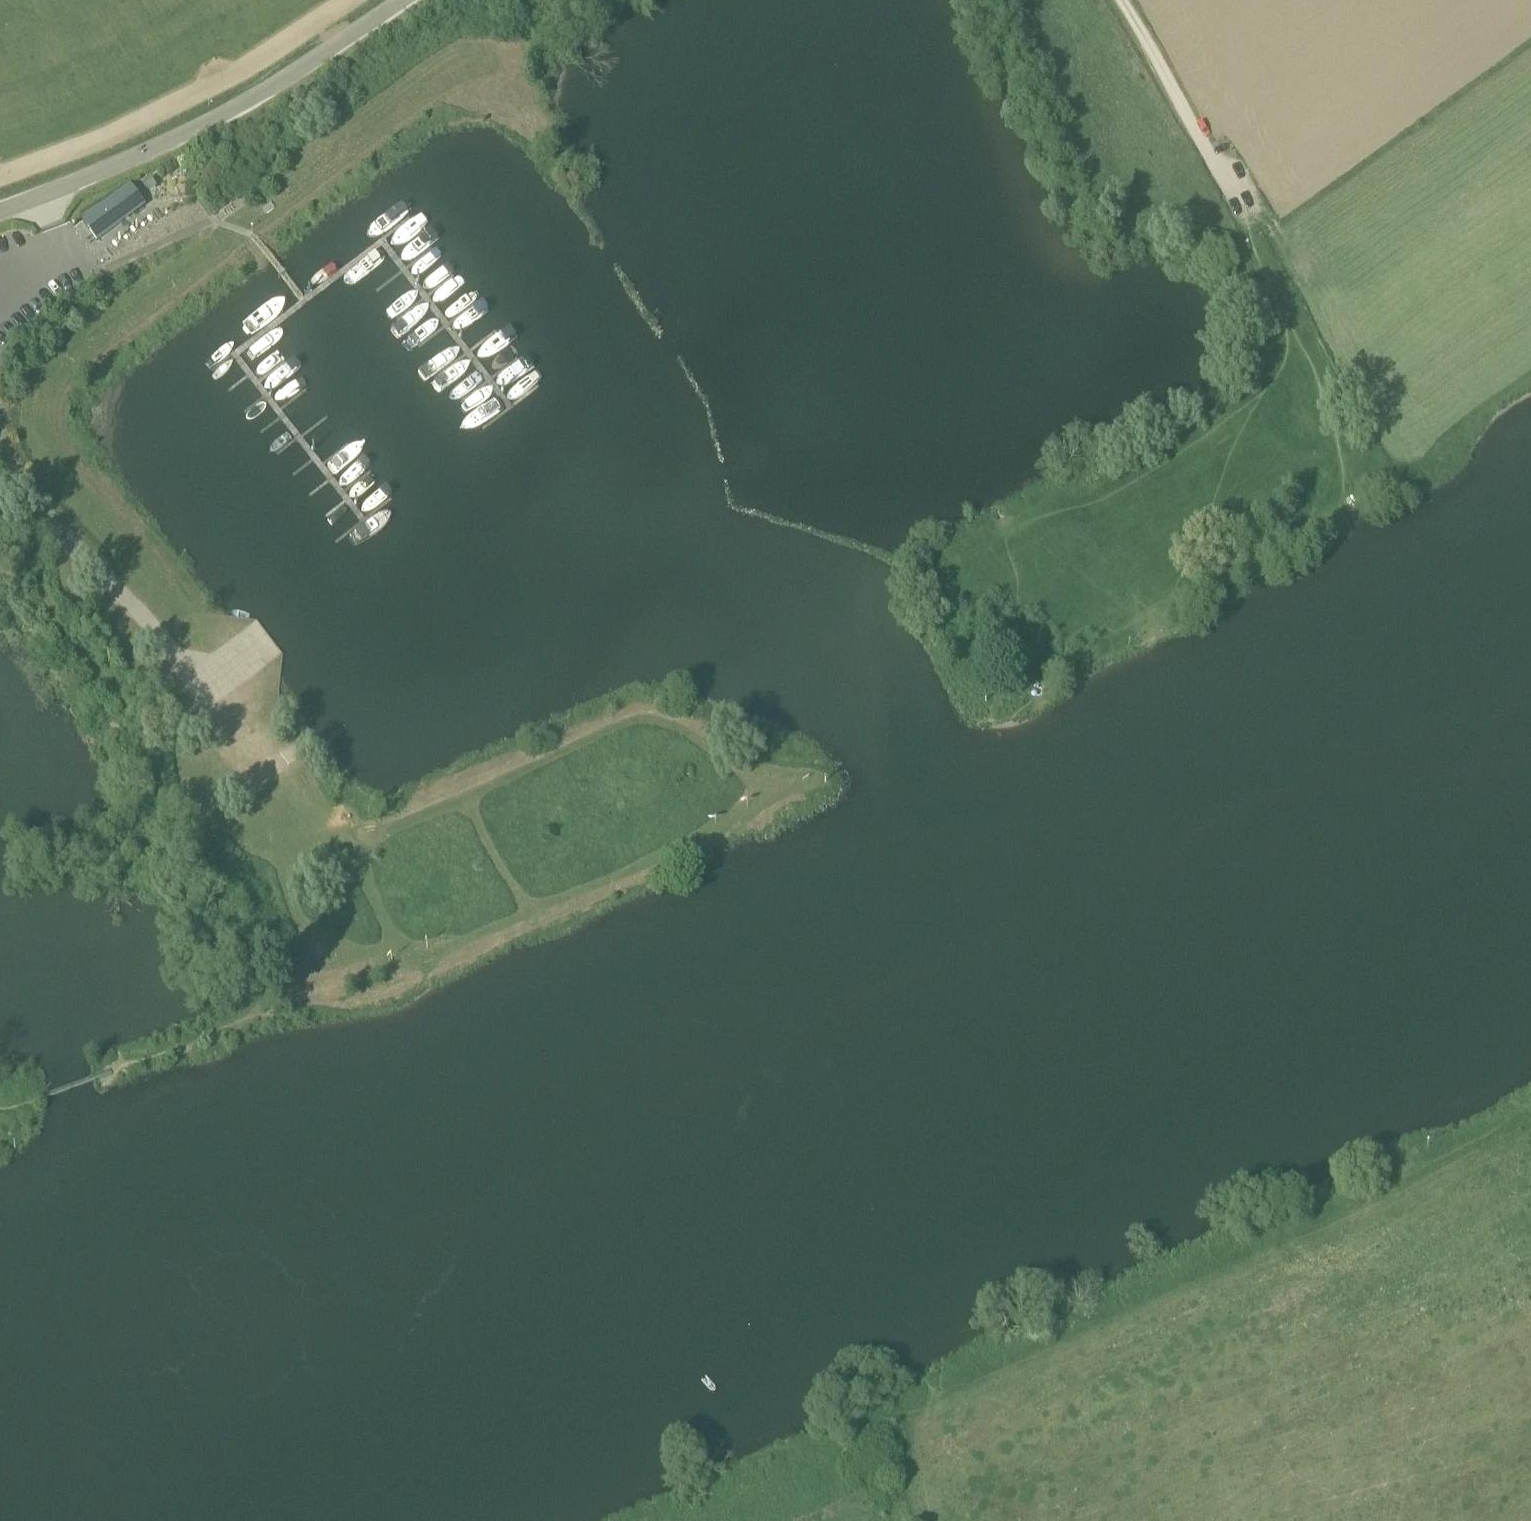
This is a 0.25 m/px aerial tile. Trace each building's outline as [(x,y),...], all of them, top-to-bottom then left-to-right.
[(145,206),(131,187),(84,222),(98,241),(145,206)]
